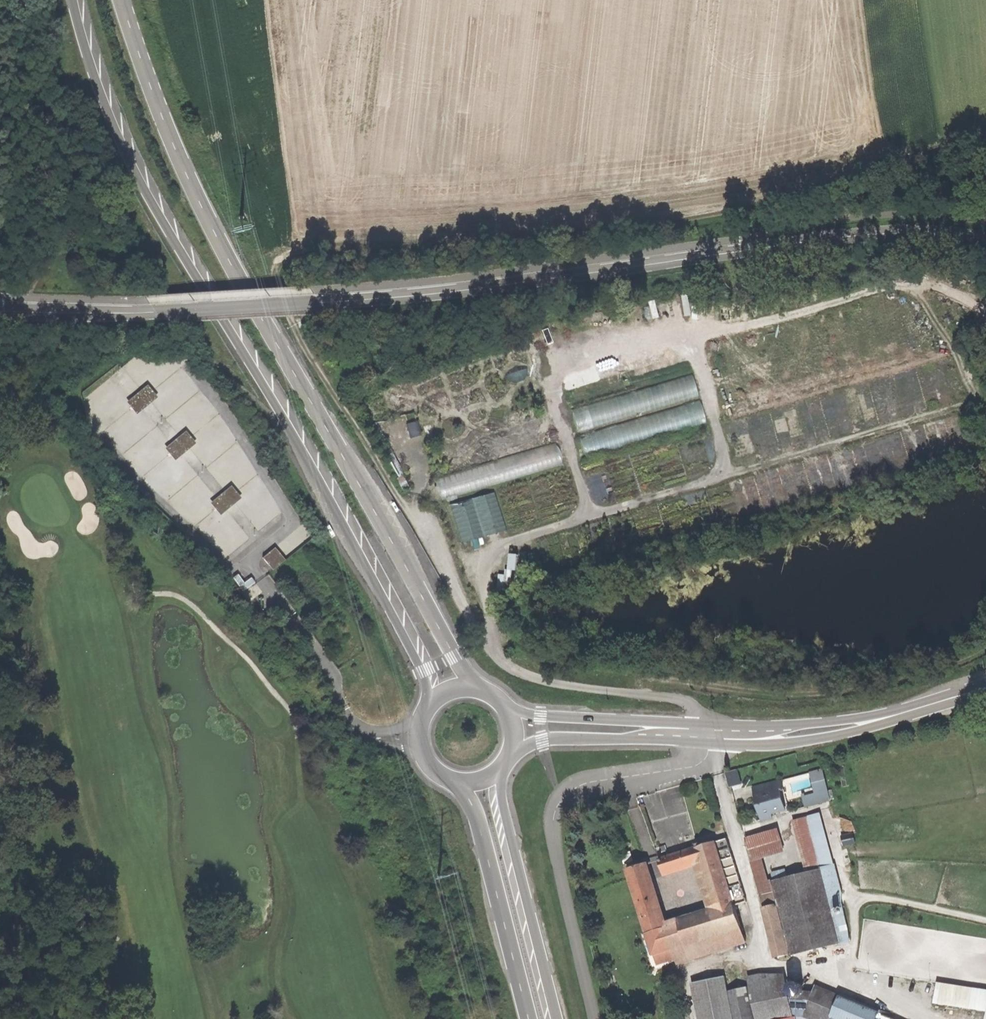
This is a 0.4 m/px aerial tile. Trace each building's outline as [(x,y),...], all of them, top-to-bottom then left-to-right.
[(652,388),(570,407),(575,429),(656,409),(654,399),(665,396),(665,398),(674,396),(675,402),(696,397),(691,375),(651,385),(652,388)] [(149,386),(129,402),(138,414),(159,398),(149,386)] [(188,432),(167,449),(177,460),(197,444),(188,432)] [(437,497),(559,468),(554,446),(432,475),(437,497)] [(166,480),(175,491),(186,481),(176,470),(166,480)] [(233,486),(212,502),(222,514),(243,498),(233,486)] [(263,506),(250,514),(258,527),(271,519),(263,506)] [(277,547),(264,558),(274,570),(287,559),(277,547)] [(503,577),(514,577),(514,554),(503,554),(503,577)] [(741,784),(737,769),(725,773),(730,788),(741,784)] [(809,773),(814,793),(827,790),(821,770),(809,773)] [(772,817),(771,814),(781,811),(779,803),(783,802),(787,801),(781,780),(758,787),(760,795),(758,796),(761,806),(758,807),(762,820),(772,817)] [(814,793),(803,796),(806,807),(830,800),(827,790),(814,793)] [(819,815),(816,816),(830,871),(835,870),(834,866),(833,867),(819,815)] [(777,900),(790,954),(849,940),(843,916),(833,919),(827,895),(840,892),(835,870),(830,871),(816,816),(795,821),(809,872),(797,875),(772,881),(777,900)] [(751,858),(783,848),(778,832),(747,842),(751,858)] [(716,842),(735,906),(747,902),(727,839),(716,842)] [(716,842),(697,848),(701,861),(716,912),(666,927),(648,934),(654,955),(660,953),(663,963),(676,959),(677,963),(746,942),(739,917),(736,908),(735,906),(716,842)] [(701,861),(697,848),(679,854),(659,860),(663,873),(701,861)] [(775,958),(790,955),(777,900),(772,902),(766,883),(760,861),(752,864),(762,903),(775,958)] [(628,869),(648,934),(666,927),(646,863),(628,869)] [(772,881),(766,883),(772,902),(777,900),(772,881)] [(840,904),(840,892),(827,895),(833,919),(843,916),(840,904)] [(748,905),(736,908),(739,917),(751,914),(748,905)] [(724,977),(691,984),(699,1018),(733,1018),(724,977)] [(794,1015),(804,1015),(813,1018),(893,1018),(816,986),(812,997),(803,993),(801,996),(797,997),(793,996),(789,996),(786,980),(746,989),(753,1018),(795,1018),(794,1015)] [(801,996),(803,993),(804,990),(804,988),(803,985),(801,982),(797,981),(794,982),(791,984),(790,988),(790,991),(791,994),(793,996),(797,997),(801,996)] [(939,984),(936,1003),(985,1011),(985,1018),(985,991),(939,984)] [(746,989),(729,992),(735,1018),(753,1018),(746,989)]
